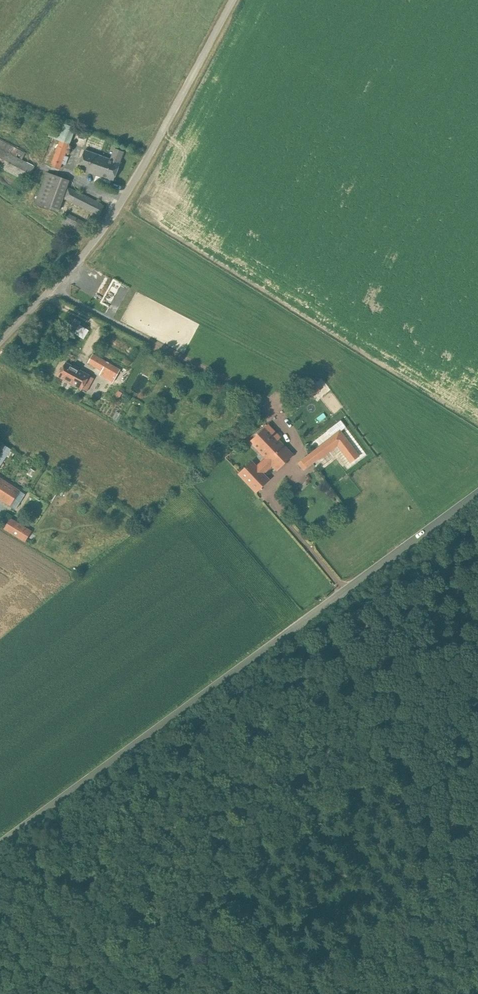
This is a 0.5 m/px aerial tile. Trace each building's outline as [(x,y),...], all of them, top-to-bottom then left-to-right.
[(49,165),(62,169),(75,127),(62,123),(49,165)] [(26,151),(0,138),(0,164),(29,178),(35,165),(22,159),(26,151)] [(78,168),(113,181),(120,162),(120,163),(124,152),(115,148),(111,159),(85,149),(78,168)] [(35,204),(59,211),(69,179),(46,171),(35,204)] [(104,204),(70,186),(63,198),(98,216),(104,204)] [(84,339),(90,329),(80,323),(82,321),(75,317),(68,328),(84,339)] [(93,354),(88,363),(101,371),(99,375),(114,383),(116,378),(120,371),(121,370),(107,362),(93,354)] [(66,362),(58,376),(82,389),(90,376),(90,375),(89,375),(84,372),(66,362)] [(307,401),(320,389),(313,382),(300,394),(307,401)] [(279,437),(268,426),(252,442),(278,469),(292,455),(277,440),(279,437)] [(341,431),(302,460),(308,467),(319,458),(320,459),(339,445),(351,462),(359,456),(341,431)] [(11,451),(2,444),(0,447),(0,467),(11,451)] [(308,467),(302,460),(299,463),(304,470),(308,467)] [(269,480),(252,463),(241,474),(257,491),(269,480)] [(10,506),(20,490),(0,477),(0,499),(10,506)] [(32,532),(11,519),(4,531),(25,544),(32,532)]
